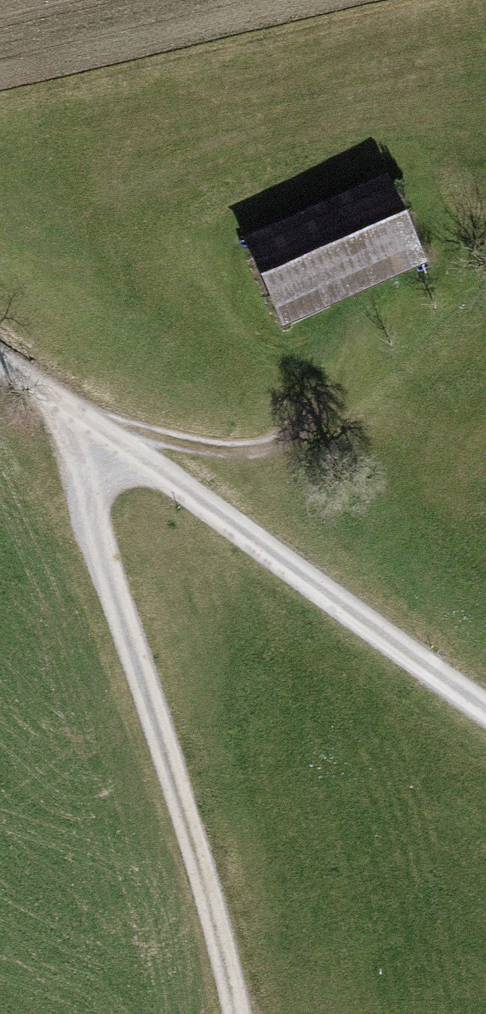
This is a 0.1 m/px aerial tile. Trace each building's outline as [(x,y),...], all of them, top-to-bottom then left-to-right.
[(390,197),(254,257),(276,308),(412,248),(390,197)]
